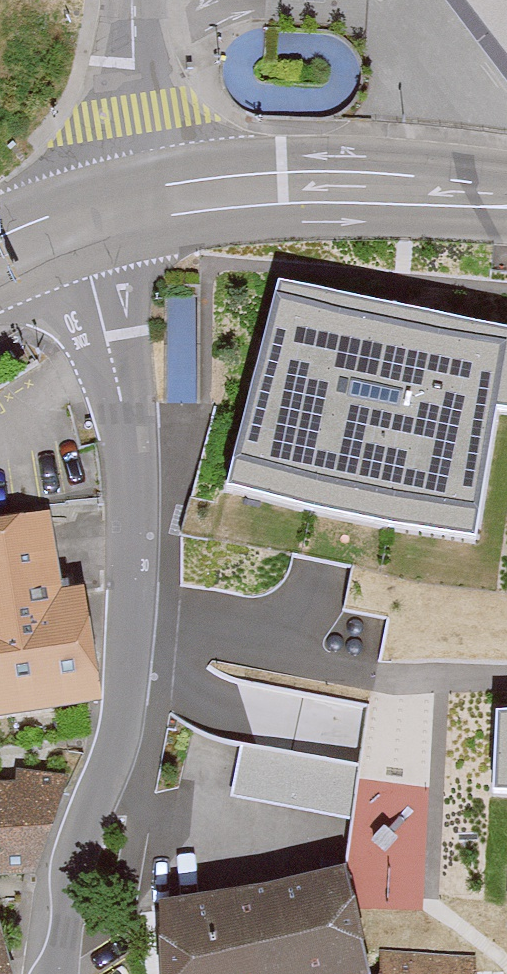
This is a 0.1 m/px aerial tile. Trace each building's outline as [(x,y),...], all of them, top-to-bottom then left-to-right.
[(506,97),(506,0),(442,0),(506,97)] [(264,303),(235,510),(496,555),(506,512),(506,343),(264,303)] [(95,699),(81,590),(57,593),(49,525),(0,531),(0,712),(95,699)] [(499,736),(506,875),(506,735),(499,736)] [(30,886),(58,770),(0,785),(0,894),(30,886)] [(162,973),(371,973),(344,868),(158,901),(162,973)] [(0,936),(0,973),(10,973),(0,936)] [(487,945),(418,946),(390,946),(390,973),(487,973),(487,945)]
